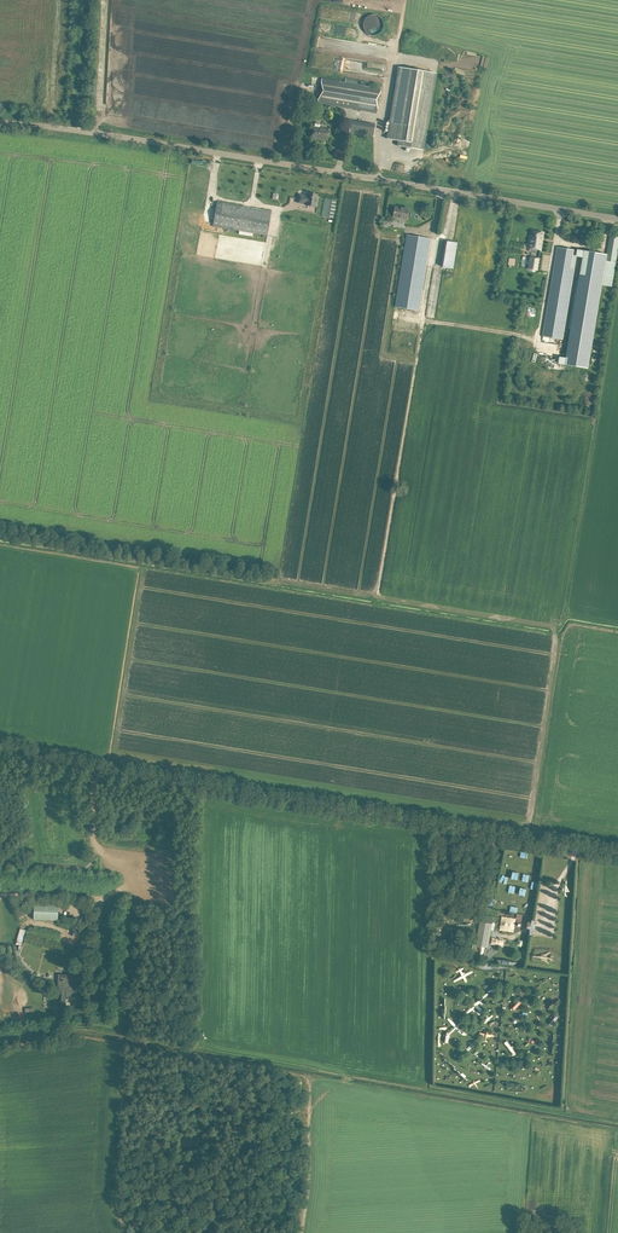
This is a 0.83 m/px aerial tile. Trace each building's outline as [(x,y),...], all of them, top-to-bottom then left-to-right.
[(368,34),(370,35),(373,35),(375,35),(377,35),(379,33),(381,32),(382,30),(383,28),(384,26),(384,23),(383,21),(382,19),(380,17),(377,15),(374,15),(372,15),(369,15),(367,16),(366,18),(364,20),(363,22),(363,25),(363,28),(364,30),(366,32),(368,34)] [(387,138),(398,140),(397,145),(422,149),(435,72),(399,66),(387,138)] [(354,77),(349,76),(348,79),(346,79),(345,82),(322,78),(318,103),(377,113),(381,86),(378,86),(378,87),(361,84),(361,83),(358,82),(358,81),(353,80),(354,77)] [(351,120),(349,132),(359,134),(361,122),(351,120)] [(312,138),(328,140),(330,129),(320,127),(320,124),(319,123),(316,122),(315,123),(314,126),(312,138)] [(299,198),(298,202),(306,204),(306,205),(312,206),(316,207),(316,205),(318,194),(308,193),(307,196),(299,194),(299,198)] [(267,236),(271,211),(217,202),(213,226),(267,236)] [(409,209),(395,206),(393,217),(407,219),(409,209)] [(530,235),(528,248),(536,249),(535,254),(535,257),(531,257),(529,269),(538,270),(540,258),(539,258),(541,250),(544,232),(532,231),(532,235),(530,235)] [(394,307),(419,311),(431,238),(406,234),(394,307)] [(543,336),(556,339),(562,340),(563,340),(564,334),(565,327),(577,257),(577,256),(583,257),(583,258),(579,281),(571,328),(570,335),(566,357),(562,357),(560,356),(559,363),(588,368),(602,285),(612,287),(616,263),(617,250),(617,237),(610,236),(610,239),(607,255),(586,251),(586,252),(578,250),(558,247),(557,253),(543,336)] [(457,243),(445,241),(441,266),(453,268),(457,243)] [(521,887),(519,894),(526,896),(528,888),(521,887)] [(58,920),(58,904),(34,903),(34,919),(58,920)] [(480,921),(476,945),(488,947),(492,924),(480,921)] [(22,945),(26,929),(21,928),(16,943),(22,945)] [(58,980),(57,990),(77,991),(78,981),(58,980)] [(553,1026),(559,1016),(555,1015),(550,1024),(553,1026)]
